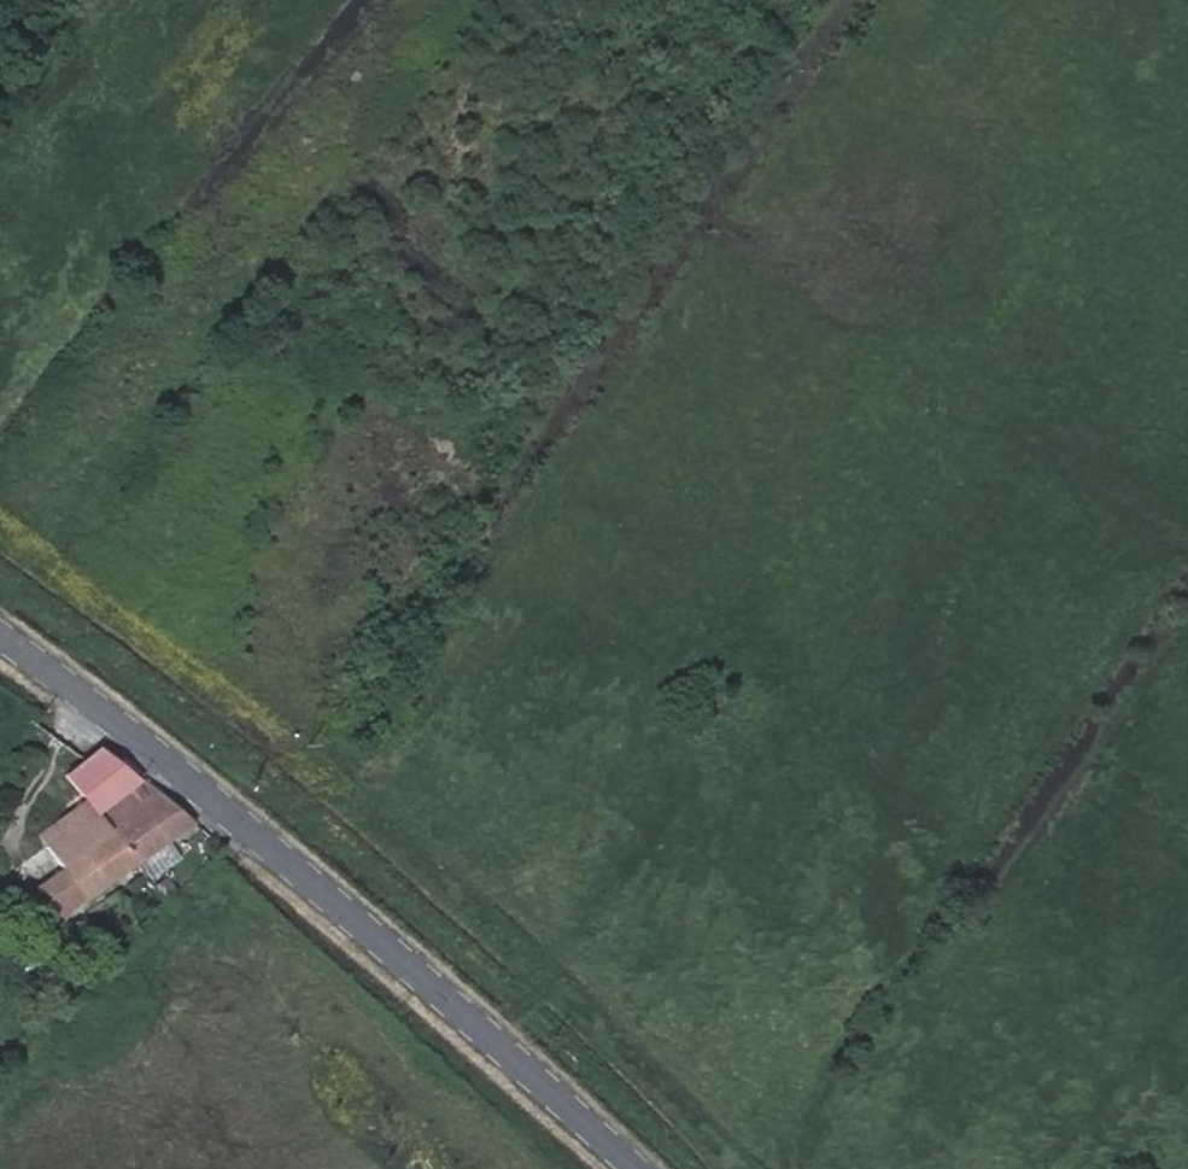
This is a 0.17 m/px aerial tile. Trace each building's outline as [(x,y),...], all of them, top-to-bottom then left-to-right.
[(116,809),(121,816),(168,783),(131,756),(98,783),(116,809)] [(157,867),(219,827),(175,789),(127,824),(157,867)] [(66,842),(73,852),(124,820),(121,816),(116,809),(66,842)] [(58,903),(48,913),(59,926),(157,867),(127,824),(124,820),(73,852),(84,868),(50,892),(58,903)] [(58,903),(50,892),(40,901),(48,913),(58,903)]
